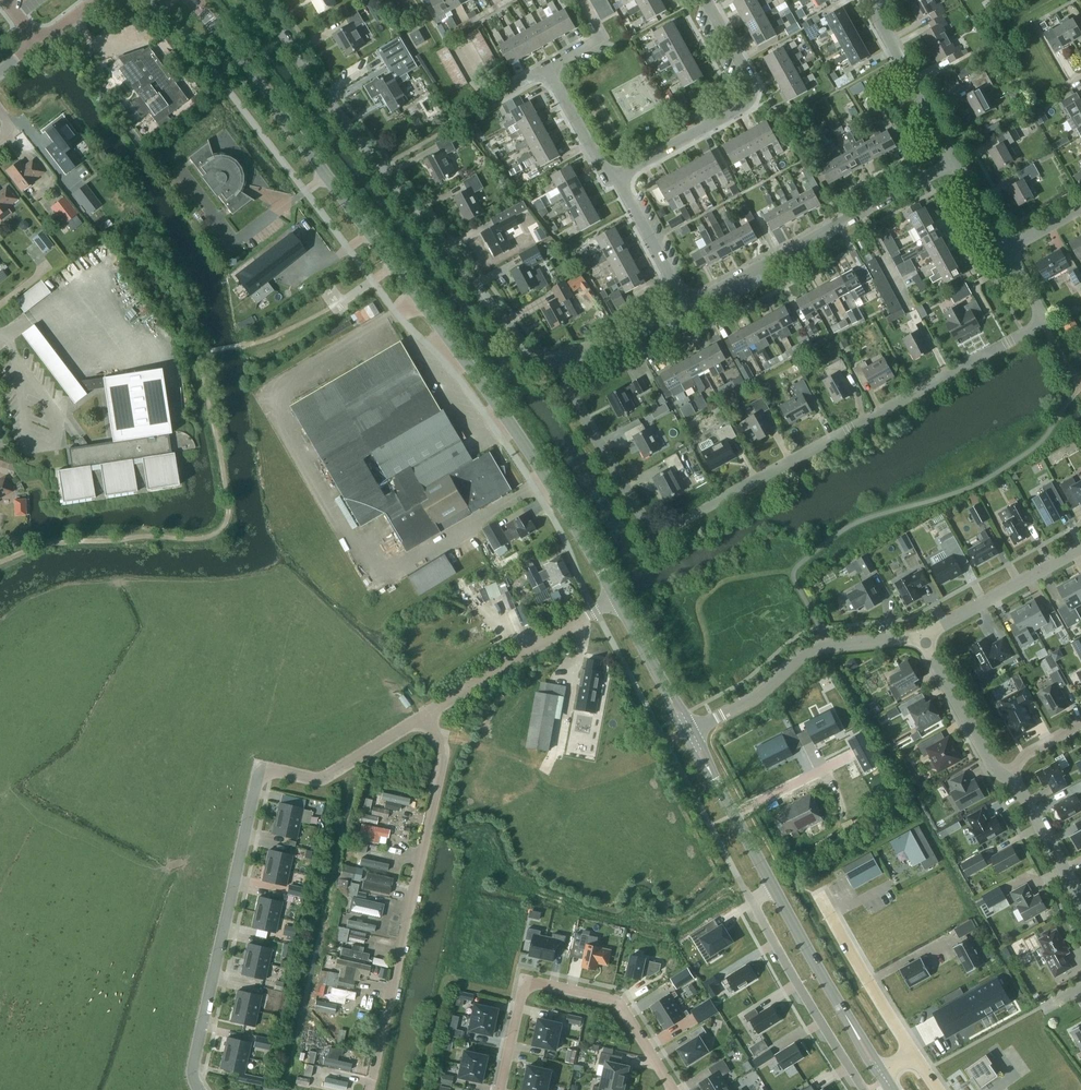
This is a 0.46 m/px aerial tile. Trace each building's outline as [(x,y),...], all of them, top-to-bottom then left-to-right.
[(313,0),(320,13),(336,4),(334,0),(314,0),(313,0)] [(374,0),(367,5),(372,13),(378,9),(377,7),(377,6),(374,0)] [(433,4),(428,7),(437,23),(442,20),(440,17),(451,11),(445,0),(431,0),(433,4)] [(462,5),(460,0),(445,0),(451,11),(462,5)] [(594,6),(595,8),(609,1),(608,0),(597,0),(592,3),(594,6)] [(639,5),(628,11),(630,16),(642,10),(659,0),(636,0),(639,5)] [(661,0),(659,0),(642,10),(645,15),(634,22),(636,27),(648,20),(648,21),(667,10),(661,0)] [(740,13),(759,2),(757,0),(737,0),(733,2),(740,13)] [(746,24),(765,13),(761,7),(773,1),(772,0),(763,0),(759,2),(740,13),(746,24)] [(933,20),(942,15),(946,13),(940,2),(936,5),(934,0),(920,0),(911,5),(919,19),(929,14),(933,20)] [(548,4),(554,15),(565,34),(576,28),(566,9),(559,12),(553,1),(548,4)] [(595,8),(598,14),(612,7),(609,1),(595,8)] [(781,11),(790,6),(788,1),(778,6),(781,11)] [(499,2),(492,6),(494,11),(502,7),(499,2)] [(565,34),(554,15),(549,18),(542,7),(537,10),(544,21),(555,40),(565,34)] [(598,14),(601,20),(615,12),(612,7),(598,14)] [(779,12),(776,7),(765,13),(746,24),(752,35),(771,24),(767,18),(779,12)] [(491,13),(488,8),(481,13),(484,17),(491,13)] [(842,8),(827,16),(830,22),(834,29),(849,20),(842,8)] [(350,25),(333,35),(338,42),(340,41),(348,55),(366,44),(356,27),(365,22),(357,9),(345,16),(350,25)] [(543,46),(555,40),(544,21),(538,24),(531,13),(526,16),(533,27),(543,46)] [(480,19),(478,14),(470,19),(473,23),(480,19)] [(818,15),(802,24),(806,30),(814,26),(813,24),(821,20),(818,15)] [(942,15),(933,20),(929,22),(932,28),(922,34),(930,48),(949,37),(944,27),(948,25),(942,15)] [(1076,23),(1074,18),(1070,20),(1069,17),(1062,21),(1064,24),(1073,41),(1080,37),(1080,20),(1076,23)] [(782,18),(771,24),(752,35),(758,46),(777,35),(773,29),(785,23),(782,18)] [(532,52),(543,46),(533,27),(527,30),(521,19),(516,22),(522,33),(532,52)] [(467,20),(459,25),(462,30),(470,25),(467,20)] [(816,29),(824,24),(821,20),(813,24),(814,26),(816,29)] [(834,29),(840,41),(856,32),(849,20),(834,29)] [(679,32),(673,22),(654,32),(658,38),(647,45),(649,50),(660,43),(679,32)] [(789,34),(800,28),(797,22),(786,29),(789,34)] [(1064,24),(1053,30),(1056,34),(1049,38),(1057,52),(1064,48),(1064,47),(1073,41),(1064,24)] [(451,36),(462,30),(459,25),(448,31),(451,36)] [(516,36),(510,25),(505,28),(511,39),(521,58),(532,52),(522,33),(516,36)] [(471,40),(482,33),(479,28),(468,34),(471,40)] [(411,34),(417,46),(426,41),(420,29),(411,34)] [(511,64),(521,58),(511,39),(505,42),(499,31),(494,34),(500,45),(511,64)] [(822,40),(830,36),(828,31),(820,35),(822,40)] [(655,60),(666,54),(686,44),(679,32),(660,43),(664,49),(653,55),(655,60)] [(863,44),(856,32),(840,41),(847,53),(863,44)] [(471,40),(474,45),(485,39),(482,33),(471,40)] [(418,66),(400,36),(396,39),(378,50),(392,74),(376,83),(374,80),(365,86),(373,99),(382,93),(392,111),(390,113),(409,102),(399,85),(410,78),(407,72),(418,66)] [(955,47),(949,37),(930,48),(938,62),(948,57),(951,63),(965,55),(959,45),(955,47)] [(488,44),(485,39),(474,45),(477,50),(488,44)] [(764,57),(770,68),(790,58),(786,52),(798,46),(795,41),(784,47),(783,47),(764,57)] [(827,48),(829,52),(837,48),(834,43),(827,48)] [(477,50),(481,55),(491,49),(488,44),(477,50)] [(661,71),(673,65),(692,54),(686,44),(666,54),(670,60),(659,66),(661,71)] [(870,56),(863,44),(847,53),(854,65),(870,56)] [(131,102),(133,105),(143,117),(150,112),(158,122),(188,99),(149,46),(144,50),(143,48),(123,55),(126,64),(118,70),(119,69),(139,96),(132,102),(131,102)] [(451,51),(448,46),(447,47),(437,52),(440,57),(451,51)] [(494,55),(491,49),(481,55),(484,61),(494,55)] [(454,57),(451,51),(440,57),(443,63),(454,57)] [(801,52),(790,58),(770,68),(776,79),(796,69),(792,63),(804,57),(801,52)] [(676,71),(665,77),(667,82),(679,76),(698,65),(692,54),(673,65),(676,71)] [(484,61),(487,66),(497,60),(494,55),(484,61)] [(833,60),(836,65),(844,60),(841,55),(833,60)] [(443,63),(446,68),(457,62),(454,57),(443,63)] [(487,66),(490,71),(500,65),(497,60),(487,66)] [(460,67),(457,62),(446,68),(449,73),(460,67)] [(807,62),(796,69),(776,79),(783,90),(802,80),(798,74),(810,67),(807,62)] [(704,76),(698,65),(679,76),(682,82),(671,88),(674,93),(685,87),(704,76)] [(971,65),(957,73),(961,79),(974,72),(971,65)] [(449,73),(452,78),(463,72),(460,67),(449,73)] [(991,110),(979,89),(992,82),(985,70),(971,78),(977,89),(966,95),(979,117),(991,110)] [(466,78),(463,72),(452,78),(455,84),(466,78)] [(839,78),(835,81),(839,88),(855,79),(850,72),(839,78)] [(813,73),(802,80),(783,90),(789,101),(808,91),(804,84),(816,78),(813,73)] [(455,84),(458,89),(469,83),(466,78),(455,84)] [(669,89),(664,92),(669,101),(674,98),(669,89)] [(1080,112),(1080,99),(1079,100),(1075,94),(1061,101),(1065,109),(1066,108),(1072,118),(1080,112)] [(510,109),(511,111),(515,118),(504,124),(506,129),(509,127),(537,112),(531,101),(525,104),(520,96),(503,105),(505,109),(507,110),(510,109)] [(819,112),(814,105),(808,108),(812,116),(819,112)] [(135,114),(136,113),(130,106),(120,114),(125,121),(126,121),(129,119),(135,114)] [(1049,120),(1042,108),(1033,113),(1040,125),(1049,120)] [(868,111),(864,114),(867,120),(872,117),(868,111)] [(512,140),(523,133),(543,123),(537,112),(509,127),(512,133),(510,135),(512,140)] [(1080,135),(1080,134),(1080,112),(1072,118),(1067,120),(1073,130),(1076,128),(1080,135)] [(135,114),(129,119),(133,124),(140,119),(135,114)] [(860,124),(867,120),(864,114),(857,118),(860,124)] [(158,126),(163,132),(174,123),(170,117),(158,126)] [(69,148),(79,141),(62,119),(47,131),(55,141),(47,147),(67,172),(80,162),(69,148)] [(778,140),(767,121),(756,127),(767,146),(773,143),(779,154),(784,151),(778,140)] [(549,134),(543,123),(523,133),(527,139),(516,146),(518,151),(529,144),(549,134)] [(871,127),(877,137),(885,153),(897,147),(891,137),(897,133),(893,126),(887,129),(888,131),(881,134),(876,124),(871,127)] [(837,136),(845,132),(842,126),(834,130),(837,136)] [(756,127),(745,133),(756,152),(762,149),(768,160),(773,157),(767,146),(756,127)] [(1000,169),(1013,161),(1011,158),(1016,155),(1012,148),(1007,150),(1005,147),(1020,138),(1014,127),(997,137),(1001,144),(990,151),(1000,169)] [(462,137),(459,131),(437,142),(442,151),(425,160),(429,168),(432,167),(440,181),(456,172),(446,154),(456,149),(452,142),(462,137)] [(874,159),(865,143),(863,139),(857,142),(851,132),(846,134),(850,142),(854,149),(863,165),(874,159)] [(745,133),(735,139),(745,158),(751,155),(757,166),(762,163),(756,152),(745,133)] [(524,161),(535,155),(554,145),(549,134),(529,144),(533,150),(521,156),(524,161)] [(885,153),(877,137),(865,143),(874,159),(885,153)] [(815,148),(823,144),(819,138),(812,142),(815,148)] [(751,169),(745,158),(735,139),(723,145),(734,164),(740,161),(746,172),(751,169)] [(230,156),(221,154),(213,155),(208,140),(207,140),(208,142),(189,157),(232,214),(252,199),(254,201),(255,200),(241,191),(244,184),(244,183),(244,175),(242,167),(237,160),(230,156)] [(1055,149),(1062,145),(1059,140),(1052,144),(1055,149)] [(849,152),(843,156),(852,171),(863,165),(854,149),(850,142),(845,145),(849,152)] [(561,156),(554,145),(535,155),(539,161),(527,167),(530,172),(541,166),(561,156)] [(841,177),(852,171),(843,156),(837,159),(833,151),(828,154),(841,177)] [(712,152),(701,158),(711,177),(717,174),(724,185),(729,182),(734,179),(728,168),(723,171),(712,152)] [(829,184),(841,177),(828,154),(823,157),(827,164),(815,171),(821,183),(827,179),(829,184)] [(701,158),(690,164),(701,183),(707,180),(713,191),(718,188),(711,177),(701,158)] [(7,170),(22,190),(37,178),(36,177),(44,171),(38,163),(35,165),(32,161),(25,167),(20,161),(7,170)] [(701,183),(690,164),(679,170),(690,189),(696,186),(702,197),(707,194),(701,183)] [(1040,175),(1034,164),(1017,173),(1021,181),(1010,187),(1020,205),(1033,198),(1025,183),(1040,175)] [(577,176),(571,165),(552,176),(555,182),(544,188),(547,193),(558,187),(577,176)] [(512,176),(517,173),(514,167),(509,170),(512,176)] [(808,167),(802,170),(808,182),(805,184),(804,186),(807,192),(800,195),(809,211),(821,204),(815,192),(820,189),(808,167)] [(696,200),(690,189),(679,170),(668,176),(679,195),(685,192),(691,203),(696,200)] [(468,190),(455,197),(466,219),(478,213),(483,210),(474,193),(484,188),(477,174),(464,181),(468,190)] [(553,204),(564,198),(583,187),(577,176),(558,187),(561,193),(550,199),(553,204)] [(691,218),(679,195),(668,176),(657,182),(668,201),(674,198),(686,220),(691,218)] [(793,192),(798,189),(794,181),(789,184),(793,192)] [(73,192),(89,214),(102,204),(86,183),(73,192)] [(559,215),(570,209),(589,198),(583,187),(564,198),(567,204),(556,210),(559,215)] [(11,191),(9,192),(6,188),(0,193),(0,214),(10,206),(10,205),(17,199),(11,191)] [(786,196),(781,188),(777,191),(781,198),(786,196)] [(765,197),(769,205),(774,202),(769,195),(765,197)] [(800,195),(788,202),(797,218),(809,211),(800,195)] [(64,224),(78,213),(65,196),(50,207),(64,224)] [(573,215),(562,221),(565,226),(576,220),(595,209),(589,198),(570,209),(573,215)] [(491,218),(495,226),(482,233),(487,241),(489,240),(492,246),(491,247),(495,256),(512,247),(504,233),(520,224),(516,216),(528,209),(524,201),(491,218)] [(788,202),(776,209),(785,224),(797,218),(788,202)] [(908,232),(916,227),(931,219),(925,207),(922,209),(919,203),(903,211),(907,218),(910,216),(913,222),(905,226),(908,232)] [(737,230),(746,245),(758,239),(750,223),(755,220),(748,206),(738,212),(742,220),(746,218),(749,223),(738,229),(737,230)] [(601,220),(595,209),(576,220),(579,226),(568,232),(571,237),(582,231),(601,220)] [(772,231),(785,224),(776,209),(764,215),(772,231)] [(684,222),(681,216),(669,222),(672,228),(684,222)] [(734,252),(746,245),(737,230),(738,229),(730,216),(725,218),(730,226),(729,226),(732,232),(726,236),(725,236),(734,252)] [(916,227),(922,238),(938,230),(931,219),(916,227)] [(723,230),(719,222),(714,225),(718,232),(718,233),(723,230)] [(681,238),(694,231),(689,224),(677,231),(681,238)] [(591,255),(603,249),(622,238),(616,227),(597,238),(600,244),(589,250),(587,247),(574,254),(578,262),(591,255)] [(707,246),(692,254),(700,267),(708,263),(709,265),(722,258),(714,242),(707,229),(700,232),(707,246)] [(54,244),(42,230),(32,238),(44,252),(54,244)] [(723,230),(718,233),(718,232),(717,232),(721,239),(714,242),(722,258),(734,252),(725,236),(726,236),(723,230)] [(919,255),(920,254),(928,250),(944,241),(938,230),(922,238),(925,244),(916,249),(919,255)] [(292,233),(236,276),(257,303),(255,310),(256,310),(257,303),(274,290),(280,291),(281,291),(274,290),(266,280),(305,250),(292,233)] [(1070,243),(1079,258),(1080,257),(1080,237),(1070,243)] [(597,266),(609,260),(628,249),(622,238),(603,249),(606,255),(595,261),(597,266)] [(944,241),(928,250),(920,254),(923,260),(931,255),(934,261),(950,252),(944,241)] [(545,256),(554,251),(550,243),(541,247),(545,256)] [(530,268),(544,260),(536,246),(520,254),(525,264),(511,271),(523,293),(536,286),(539,291),(540,291),(539,289),(547,284),(540,270),(534,273),(530,268)] [(603,277),(615,271),(634,260),(628,249),(609,260),(612,266),(601,272),(603,277)] [(1037,261),(1047,279),(1066,268),(1076,285),(1080,282),(1080,274),(1069,252),(1062,256),(1058,249),(1037,261)] [(932,270),(934,275),(956,263),(950,252),(934,261),(937,267),(932,270)] [(865,265),(867,269),(878,263),(875,258),(864,263),(865,265)] [(915,267),(911,259),(904,262),(909,270),(915,267)] [(618,277),(607,283),(609,288),(621,282),(640,271),(634,260),(615,271),(618,277)] [(867,269),(870,275),(881,269),(878,263),(867,269)] [(949,289),(959,284),(956,278),(962,275),(956,263),(934,275),(930,277),(933,282),(943,277),(949,289)] [(873,279),(872,277),(870,275),(867,269),(865,265),(854,271),(853,270),(842,276),(850,292),(855,300),(864,295),(865,291),(862,285),(873,279)] [(881,269),(870,275),(872,277),(873,279),(873,280),(884,275),(881,269)] [(646,282),(640,271),(621,282),(624,288),(611,295),(618,308),(631,300),(627,293),(646,282)] [(581,286),(584,290),(589,287),(580,274),(569,282),(575,290),(581,286)] [(913,278),(917,285),(923,281),(919,274),(913,278)] [(873,280),(876,286),(887,280),(884,275),(873,280)] [(850,292),(842,276),(831,282),(839,298),(850,292)] [(51,292),(42,280),(15,300),(24,312),(25,312),(51,292)] [(571,319),(562,302),(575,295),(567,280),(552,288),(558,299),(542,308),(553,328),(571,319)] [(887,280),(876,286),(879,292),(890,286),(887,280)] [(927,289),(923,281),(917,285),(921,292),(927,289)] [(828,304),(839,298),(831,282),(819,288),(828,304)] [(954,303),(972,294),(966,282),(948,291),(954,303)] [(893,291),(890,286),(879,292),(882,297),(893,291)] [(819,288),(808,294),(817,310),(828,304),(819,288)] [(896,297),(893,291),(882,297),(886,303),(896,297)] [(808,294),(797,300),(808,320),(814,317),(812,313),(817,310),(808,294)] [(899,303),(896,297),(886,303),(889,309),(899,303)] [(976,323),(986,318),(976,300),(962,308),(957,307),(948,311),(947,316),(950,322),(948,323),(957,339),(978,327),(976,323)] [(363,323),(382,313),(375,302),(357,312),(363,323)] [(892,314),(903,308),(899,303),(889,309),(892,314)] [(918,307),(916,308),(916,309),(922,318),(928,315),(922,304),(918,307)] [(785,306),(774,313),(784,332),(787,337),(792,334),(788,326),(793,322),(794,324),(800,321),(791,306),(786,308),(785,306)] [(847,313),(854,325),(863,319),(857,308),(847,313)] [(905,314),(903,308),(892,314),(886,317),(889,322),(905,314)] [(923,320),(922,318),(916,309),(909,312),(913,319),(907,322),(913,333),(904,338),(915,359),(931,350),(916,324),(923,320)] [(787,337),(784,332),(774,313),(763,319),(771,334),(778,331),(782,340),(787,337)] [(1079,327),(1073,316),(1063,322),(1068,333),(1079,327)] [(770,345),(766,337),(771,334),(763,319),(752,325),(765,348),(770,345)] [(846,319),(839,323),(842,329),(849,325),(846,319)] [(244,320),(237,323),(239,328),(245,327),(247,326),(244,320)] [(805,327),(810,336),(819,331),(813,322),(805,327)] [(834,333),(842,329),(839,323),(831,327),(834,333)] [(172,433),(162,368),(103,377),(103,378),(78,382),(34,324),(22,333),(30,344),(69,396),(75,403),(87,394),(84,389),(105,386),(113,441),(70,448),(73,468),(58,470),(63,502),(95,497),(95,493),(104,491),(105,496),(137,491),(137,487),(146,485),(147,489),(151,489),(151,490),(163,488),(163,487),(179,485),(174,452),(169,453),(166,434),(172,433)] [(765,348),(752,325),(741,331),(749,347),(755,343),(759,351),(765,348)] [(742,360),(747,358),(743,350),(749,347),(741,331),(729,337),(729,338),(730,338),(730,339),(725,341),(734,357),(739,354),(742,360)] [(843,338),(838,340),(841,349),(846,346),(843,338)] [(401,341),(291,406),(332,476),(362,527),(385,514),(390,522),(408,551),(473,513),(481,509),(512,490),(504,476),(506,475),(504,468),(502,468),(500,469),(498,466),(490,452),(491,451),(474,461),(445,411),(444,409),(442,411),(418,369),(401,341)] [(717,343),(706,349),(719,374),(725,371),(720,362),(726,359),(726,358),(731,356),(723,342),(719,345),(717,343)] [(803,350),(800,344),(793,348),(796,354),(803,350)] [(788,358),(796,354),(793,348),(785,352),(788,358)] [(706,349),(695,355),(704,371),(709,368),(714,377),(719,374),(706,349)] [(704,371),(695,355),(684,361),(693,377),(697,385),(701,392),(705,390),(706,387),(698,374),(704,371)] [(774,365),(780,362),(777,356),(771,360),(774,365)] [(824,368),(829,378),(824,380),(836,402),(852,394),(840,372),(848,368),(842,358),(824,368)] [(866,361),(854,368),(861,382),(868,378),(873,387),(894,376),(884,358),(869,367),(866,361)] [(766,370),(774,365),(771,360),(763,364),(766,370)] [(697,385),(693,377),(684,361),(673,367),(681,383),(682,383),(686,391),(697,385)] [(741,369),(747,380),(753,377),(747,366),(741,369)] [(686,391),(682,383),(681,383),(673,367),(661,374),(667,384),(661,387),(667,398),(673,395),(674,397),(686,391)] [(736,378),(739,384),(745,381),(741,375),(736,378)] [(626,388),(625,387),(607,396),(619,417),(636,408),(628,393),(631,391),(632,393),(637,390),(639,394),(648,389),(642,377),(633,382),(634,383),(626,388)] [(805,400),(813,396),(804,379),(792,386),(798,397),(781,406),(790,423),(811,411),(805,400)] [(736,386),(733,381),(725,385),(728,390),(736,386)] [(721,394),(728,390),(725,385),(718,389),(721,394)] [(661,404),(667,401),(662,394),(657,397),(661,404)] [(774,432),(763,412),(770,409),(763,397),(752,403),(757,413),(740,422),(745,431),(753,427),(759,439),(774,432)] [(705,400),(697,404),(700,410),(708,406),(705,400)] [(683,406),(686,416),(697,412),(694,402),(683,406)] [(660,406),(664,413),(670,410),(666,403),(660,406)] [(635,438),(645,457),(661,448),(650,428),(646,430),(642,423),(624,433),(629,441),(635,438)] [(715,445),(712,440),(709,439),(702,443),(701,446),(703,451),(704,450),(714,469),(736,457),(727,440),(736,436),(730,424),(717,431),(722,441),(715,445)] [(682,455),(689,451),(686,447),(680,450),(682,455)] [(675,473),(685,467),(677,453),(665,459),(670,469),(654,478),(666,500),(684,490),(675,473)] [(12,491),(5,477),(0,480),(0,497),(12,491)] [(1073,477),(1060,484),(1069,499),(1077,495),(1080,503),(1080,481),(1077,484),(1073,477)] [(1047,524),(1060,517),(1056,510),(1065,505),(1052,482),(1042,487),(1046,494),(1034,500),(1039,508),(1037,509),(1043,519),(1044,518),(1047,524)] [(14,515),(27,515),(26,498),(14,499),(14,515)] [(1004,524),(1003,527),(1005,531),(1008,531),(1015,544),(1030,536),(1026,529),(1034,524),(1020,500),(1008,507),(1013,517),(1003,523),(1004,524)] [(988,519),(979,504),(969,509),(978,525),(988,519)] [(511,533),(513,532),(516,539),(521,536),(522,538),(537,529),(532,520),(529,522),(524,514),(506,524),(511,533)] [(510,542),(498,520),(483,529),(495,550),(510,542)] [(985,530),(981,533),(984,539),(983,539),(981,543),(969,550),(977,565),(999,553),(990,538),(985,530)] [(898,539),(901,545),(909,541),(906,534),(898,539)] [(965,555),(955,536),(941,544),(949,557),(933,566),(942,583),(955,576),(956,577),(963,573),(956,559),(965,555)] [(457,573),(446,554),(409,577),(420,595),(457,573)] [(876,570),(867,554),(857,559),(866,576),(876,570)] [(554,587),(561,583),(573,577),(562,556),(550,561),(544,565),(546,569),(539,572),(535,565),(526,570),(534,587),(544,582),(543,580),(550,576),(554,583),(552,584),(554,587)] [(917,588),(921,586),(921,587),(930,583),(923,569),(911,576),(910,575),(896,583),(908,605),(922,596),(917,588)] [(1069,580),(1080,602),(1080,574),(1069,580)] [(849,602),(850,611),(846,611),(846,612),(861,610),(861,609),(857,610),(857,608),(865,603),(869,609),(882,601),(870,579),(856,587),(858,590),(849,595),(852,600),(849,602)] [(1080,604),(1080,602),(1069,580),(1057,587),(1067,604),(1058,609),(1068,627),(1080,620),(1080,617),(1075,607),(1080,604)] [(501,594),(508,611),(516,607),(509,591),(501,594)] [(1034,599),(1023,606),(1036,629),(1043,626),(1047,634),(1058,628),(1050,613),(1044,616),(1034,599)] [(524,625),(532,622),(525,603),(518,606),(524,625)] [(1020,630),(1015,633),(1023,647),(1033,641),(1029,633),(1036,629),(1023,606),(1011,613),(1020,630)] [(1071,642),(1080,659),(1080,636),(1071,642)] [(972,647),(975,653),(975,655),(975,656),(976,658),(978,658),(986,672),(1001,663),(1000,662),(1012,656),(1003,639),(991,646),(987,638),(985,640),(983,639),(981,640),(980,641),(979,643),(972,647)] [(1038,650),(1041,656),(1050,653),(1048,647),(1038,650)] [(1058,665),(1056,661),(1052,655),(1040,661),(1046,672),(1058,665)] [(581,686),(576,708),(596,712),(603,674),(604,672),(600,671),(602,661),(588,659),(586,668),(584,668),(584,669),(583,669),(584,669),(581,685),(580,685),(581,686)] [(897,700),(911,692),(920,688),(916,680),(918,679),(908,661),(900,665),(903,670),(891,677),(896,685),(890,688),(897,700)] [(1059,689),(1066,685),(1058,670),(1050,674),(1055,684),(1040,693),(1052,715),(1068,706),(1064,698),(1065,697),(1061,691),(1060,691),(1059,689)] [(538,689),(527,746),(549,750),(555,718),(561,719),(567,686),(541,681),(539,689),(538,689)] [(1033,701),(1026,688),(1002,701),(1005,706),(1001,708),(1016,735),(1036,724),(1025,705),(1033,701)] [(407,709),(412,706),(404,695),(399,699),(407,709)] [(921,730),(941,719),(931,701),(923,705),(922,704),(920,703),(919,704),(915,697),(899,706),(905,716),(911,713),(921,730)] [(875,701),(869,704),(875,715),(881,711),(875,701)] [(901,714),(896,706),(887,711),(891,719),(901,714)] [(808,729),(797,734),(803,746),(814,741),(815,744),(842,731),(833,713),(807,726),(808,729)] [(866,729),(850,738),(866,768),(882,759),(866,729)] [(785,737),(759,751),(767,768),(794,755),(785,737)] [(932,760),(931,764),(933,768),(936,769),(938,768),(940,770),(946,767),(948,767),(953,764),(954,762),(961,758),(959,756),(960,754),(958,752),(957,751),(949,737),(936,744),(932,737),(918,745),(924,756),(930,753),(934,759),(932,760)] [(1057,761),(1037,772),(1044,786),(1051,783),(1052,786),(1051,787),(1054,793),(1068,785),(1063,776),(1065,774),(1062,769),(1069,765),(1063,754),(1055,758),(1057,761)] [(965,772),(951,780),(957,790),(952,793),(961,809),(984,796),(975,780),(970,782),(965,772)] [(819,811),(821,810),(805,781),(789,789),(795,802),(782,808),(784,811),(773,816),(784,836),(791,832),(794,838),(800,835),(799,832),(823,820),(819,811)] [(1079,799),(1080,797),(1080,781),(1067,789),(1071,796),(1055,805),(1063,820),(1080,810),(1080,803),(1079,799)] [(383,793),(381,801),(385,802),(384,808),(400,812),(401,805),(409,807),(411,799),(383,793)] [(366,798),(363,809),(370,811),(372,799),(366,798)] [(292,805),(280,802),(276,818),(300,823),(305,801),(293,799),(292,805)] [(389,810),(373,806),(371,814),(388,818),(389,810)] [(982,809),(968,817),(974,828),(973,829),(981,843),(1004,831),(1003,829),(1004,827),(1002,822),(999,823),(996,816),(989,820),(982,809)] [(360,820),(377,823),(378,817),(361,813),(360,820)] [(273,833),(297,838),(300,823),(276,818),(273,833)] [(390,831),(361,824),(359,833),(371,835),(369,843),(377,845),(379,837),(389,839),(390,831)] [(843,831),(846,838),(858,833),(855,825),(843,831)] [(896,852),(906,847),(916,865),(921,862),(925,869),(939,862),(919,825),(890,841),(896,852)] [(356,841),(358,828),(350,826),(347,839),(356,841)] [(950,834),(946,829),(938,834),(941,839),(950,834)] [(1071,835),(1079,848),(1080,847),(1080,829),(1071,835)] [(358,837),(356,843),(367,846),(369,839),(358,837)] [(366,853),(367,846),(356,843),(355,850),(366,853)] [(999,872),(1020,860),(1012,846),(991,858),(999,872)] [(306,848),(304,855),(311,857),(312,849),(306,848)] [(269,849),(266,865),(290,870),(293,855),(269,849)] [(871,852),(843,867),(846,873),(853,887),(882,871),(871,852)] [(961,864),(968,877),(988,866),(981,853),(961,864)] [(389,864),(362,858),(360,867),(387,873),(389,864)] [(352,866),(343,864),(340,877),(353,880),(356,867),(352,866)] [(262,880),(287,885),(290,870),(266,865),(262,880)] [(394,879),(367,873),(363,891),(390,897),(394,879)] [(348,881),(346,888),(352,889),(358,891),(359,884),(348,881)] [(1032,892),(1027,884),(1012,892),(1019,905),(1018,906),(1025,919),(1046,908),(1039,895),(1034,897),(1031,893),(1032,892)] [(982,895),(989,908),(1007,898),(1000,885),(982,895)] [(287,894),(302,897),(304,889),(289,886),(287,894)] [(356,897),(358,891),(352,889),(346,888),(345,895),(356,897)] [(259,896),(255,911),(279,917),(283,901),(259,896)] [(352,897),(349,912),(381,919),(385,904),(352,897)] [(532,910),(530,917),(540,919),(541,912),(532,910)] [(252,927),(276,932),(279,917),(255,911),(252,927)] [(376,925),(349,919),(347,927),(375,933),(376,925)] [(971,920),(955,929),(960,937),(976,928),(971,920)] [(711,923),(692,934),(703,953),(709,949),(712,954),(716,951),(732,941),(733,942),(727,933),(723,926),(720,927),(715,930),(715,929),(714,930),(711,925),(711,924),(711,923)] [(289,925),(287,935),(286,938),(293,940),(296,927),(289,925)] [(338,926),(337,933),(348,935),(349,929),(338,926)] [(541,930),(528,928),(526,939),(532,940),(529,955),(541,957),(546,937),(540,936),(541,930)] [(1043,936),(1038,939),(1045,951),(1040,953),(1055,978),(1073,968),(1065,955),(1070,952),(1068,949),(1070,948),(1065,939),(1063,940),(1057,928),(1051,931),(1049,929),(1041,933),(1043,936)] [(348,940),(364,943),(366,933),(350,930),(348,940)] [(577,932),(574,946),(586,949),(583,966),(596,969),(598,962),(608,964),(611,950),(601,948),(601,947),(596,946),(598,937),(590,935),(583,933),(583,934),(577,932)] [(346,942),(348,935),(337,933),(335,940),(346,942)] [(557,947),(563,949),(566,936),(553,933),(552,938),(546,937),(542,957),(554,960),(557,947)] [(968,972),(985,963),(970,938),(954,947),(968,972)] [(248,943),(245,958),(269,964),(272,948),(248,943)] [(284,943),(282,949),(292,951),(293,945),(284,943)] [(367,963),(369,954),(364,952),(365,947),(352,945),(351,950),(342,948),(340,957),(367,963)] [(632,954),(627,976),(641,979),(642,974),(650,976),(660,970),(662,963),(646,959),(646,958),(632,954)] [(931,975),(921,957),(900,969),(910,987),(931,975)] [(241,974),(266,979),(269,964),(245,958),(241,974)] [(369,977),(371,967),(337,960),(335,970),(341,971),(340,976),(359,980),(360,975),(369,977)] [(755,978),(747,965),(722,980),(725,985),(730,982),(736,991),(755,978)] [(381,968),(379,974),(386,976),(388,969),(381,968)] [(688,968),(671,978),(677,988),(694,978),(688,968)] [(328,971),(327,978),(338,980),(339,973),(328,971)] [(703,982),(713,997),(720,992),(716,985),(719,983),(714,975),(703,982)] [(353,988),(354,980),(340,977),(338,984),(353,988)] [(337,987),(338,980),(327,978),(325,984),(337,987)] [(997,979),(938,1012),(950,1033),(1009,1001),(997,979)] [(277,980),(275,989),(282,991),(284,982),(277,980)] [(690,995),(697,991),(692,983),(685,988),(690,995)] [(946,1003),(964,993),(961,987),(943,996),(946,1003)] [(329,1002),(345,1005),(345,1000),(354,1001),(355,992),(332,988),(329,1002)] [(238,990),(234,1005),(259,1011),(262,995),(238,990)] [(676,990),(652,1005),(655,1011),(654,1012),(658,1018),(677,1006),(673,998),(678,995),(676,990)] [(461,991),(459,998),(472,1000),(474,994),(461,991)] [(695,1016),(699,1022),(718,1010),(711,999),(706,1003),(709,1007),(695,1016)] [(316,1000),(314,1008),(335,1013),(337,1004),(316,1000)] [(474,1004),(471,1017),(494,1022),(497,1008),(474,1004)] [(231,1021),(255,1026),(259,1011),(234,1005),(231,1021)] [(662,1023),(666,1029),(690,1014),(687,1009),(682,1013),(677,1006),(658,1018),(661,1024),(662,1023)] [(744,1015),(748,1022),(751,1020),(759,1033),(781,1019),(772,1006),(759,1014),(756,1008),(744,1015)] [(568,1022),(581,1024),(582,1017),(581,1017),(570,1014),(568,1022)] [(491,1035),(494,1022),(471,1017),(468,1030),(491,1035)] [(562,1023),(539,1018),(536,1031),(559,1036),(562,1023)] [(1070,1030),(1080,1050),(1080,1025),(1070,1030)] [(679,1049),(688,1064),(709,1051),(700,1036),(707,1032),(703,1026),(690,1034),(694,1040),(679,1049)] [(450,1027),(448,1035),(461,1038),(462,1030),(450,1027)] [(556,1049),(559,1036),(536,1031),(533,1044),(556,1049)] [(263,1045),(263,1048),(269,1049),(271,1039),(256,1035),(255,1043),(263,1045)] [(227,1037),(224,1052),(248,1057),(251,1042),(227,1037)] [(795,1043),(776,1055),(784,1068),(804,1056),(795,1043)] [(330,1048),(327,1058),(338,1060),(339,1055),(342,1056),(343,1051),(330,1048)] [(568,1048),(566,1061),(574,1063),(577,1050),(568,1048)] [(775,1056),(770,1048),(762,1054),(766,1061),(775,1056)] [(314,1063),(316,1052),(310,1050),(307,1061),(314,1063)] [(486,1055),(464,1051),(461,1063),(483,1069),(486,1055)] [(221,1067),(245,1073),(248,1057),(224,1052),(221,1067)] [(615,1055),(602,1052),(599,1064),(606,1066),(604,1076),(626,1081),(627,1076),(629,1076),(631,1067),(614,1063),(615,1055)] [(999,1076),(991,1064),(993,1063),(987,1054),(965,1069),(971,1078),(973,1076),(982,1088),(982,1087),(999,1076)] [(323,1066),(351,1072),(352,1065),(325,1058),(323,1066)] [(700,1083),(704,1089),(720,1089),(728,1085),(723,1076),(731,1071),(724,1059),(709,1068),(713,1074),(700,1083)] [(748,1060),(744,1062),(749,1070),(753,1067),(748,1060)] [(313,1065),(307,1063),(304,1075),(311,1076),(313,1065)] [(481,1082),(483,1069),(461,1063),(458,1076),(481,1082)] [(529,1065),(526,1078),(549,1083),(552,1070),(529,1065)] [(440,1083),(451,1085),(453,1076),(442,1073),(440,1083)] [(263,1077),(248,1074),(246,1082),(261,1085),(263,1077)] [(310,1079),(297,1076),(295,1083),(308,1086),(310,1079)] [(626,1081),(604,1076),(602,1087),(594,1085),(593,1089),(626,1089),(627,1087),(624,1086),(626,1081)] [(523,1089),(547,1089),(549,1083),(526,1078),(523,1089)]
